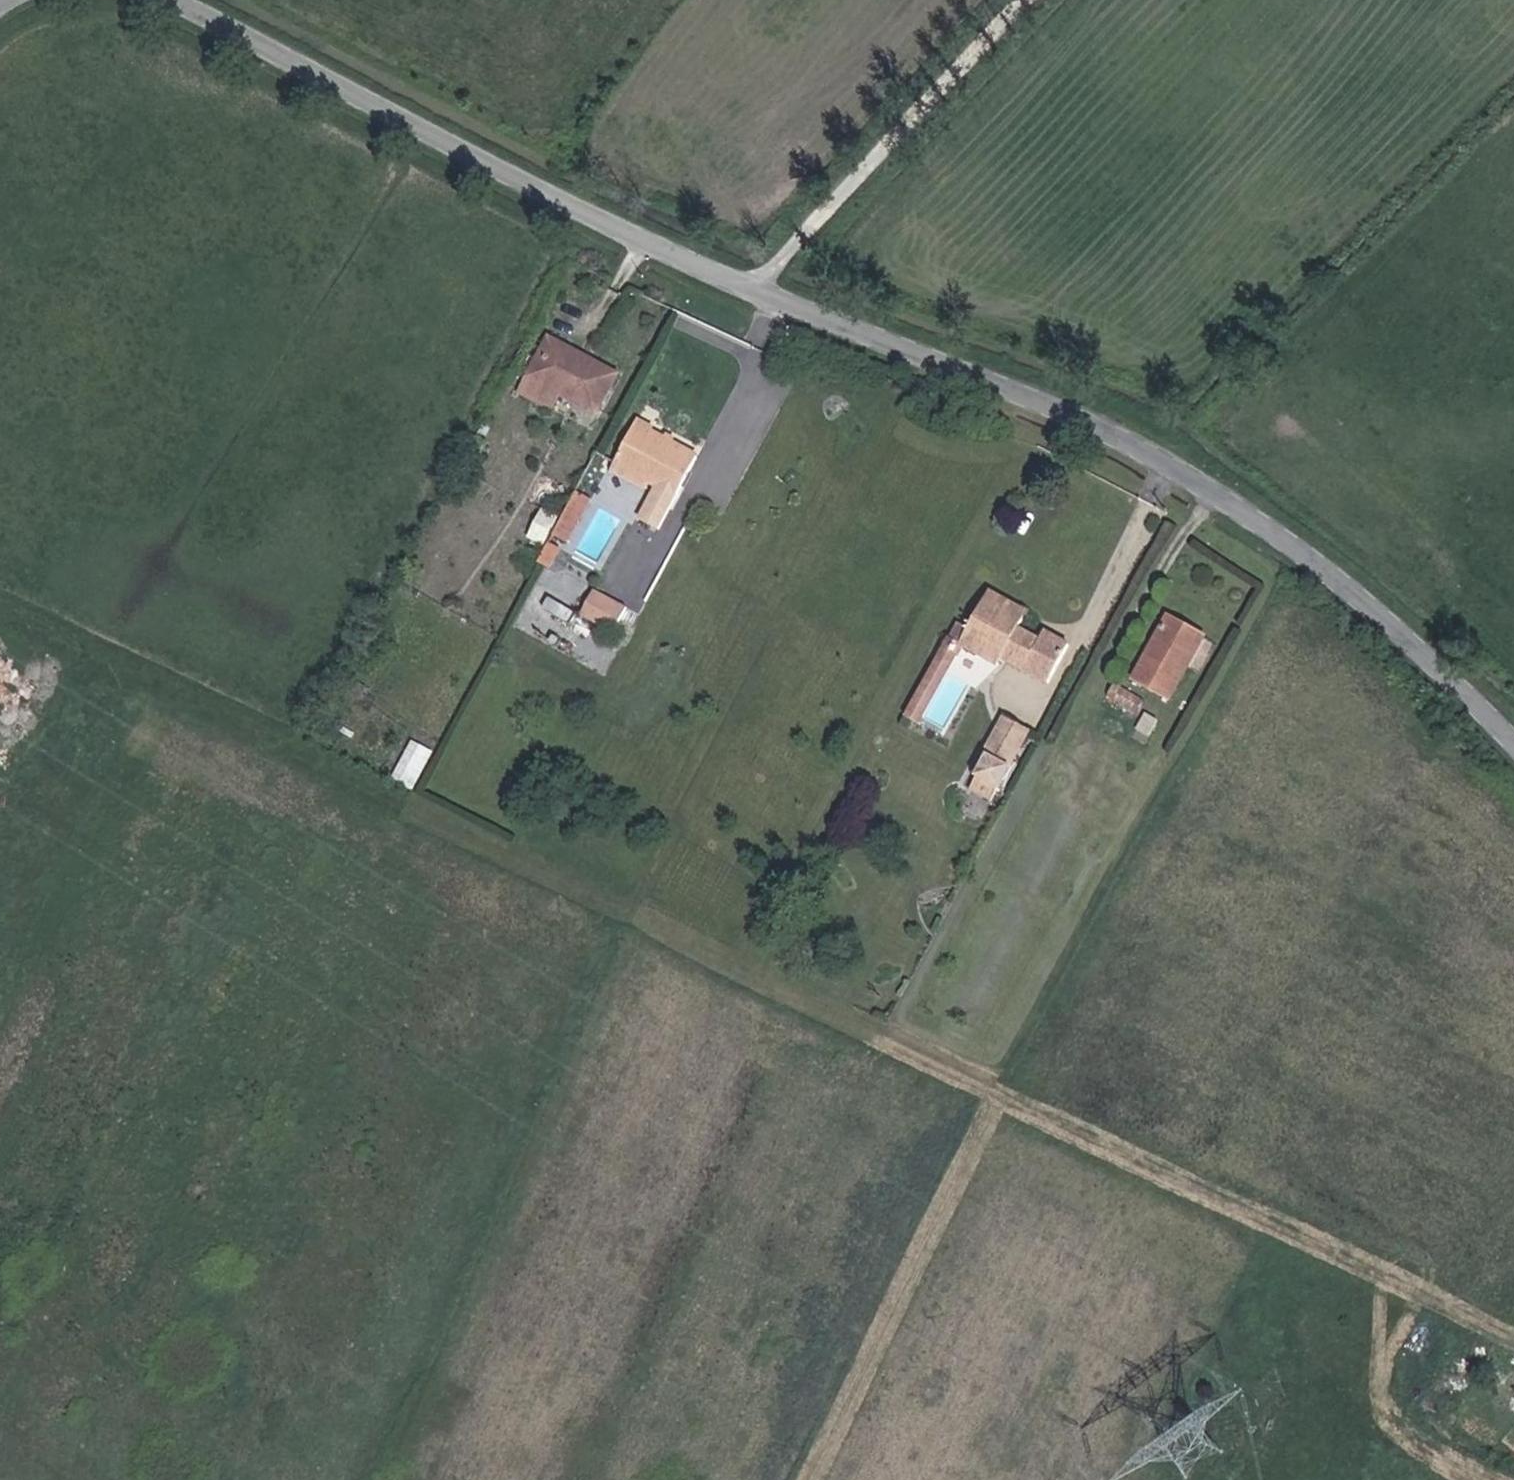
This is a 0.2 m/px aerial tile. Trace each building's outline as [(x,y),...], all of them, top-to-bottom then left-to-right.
[(546,384),(550,386),(556,390),(577,352),(596,364),(599,359),(605,351),(574,335),(546,384)] [(556,390),(550,386),(539,403),(564,417),(575,401),(613,421),(636,381),(599,359),(596,364),(577,352),(556,390)] [(637,463),(679,485),(701,497),(724,456),(660,421),(637,463)] [(669,503),(679,485),(637,463),(629,481),(669,503)] [(554,562),(592,496),(578,488),(540,554),(554,562)] [(549,541),(559,511),(541,505),(531,535),(549,541)] [(606,560),(623,515),(596,505),(587,527),(577,523),(568,546),(606,560)] [(614,631),(629,603),(594,585),(579,612),(614,631)] [(1051,608),(1012,588),(983,640),(1002,651),(1010,638),(1025,646),(1021,654),(1068,681),(1091,639),(1069,628),(1066,634),(1044,622),(1051,608)] [(1201,651),(1219,620),(1191,605),(1159,664),(1194,684),(1210,656),(1201,651)] [(1018,659),(1021,654),(1025,646),(1010,638),(1002,651),(1018,659)] [(1001,761),(1008,765),(1025,774),(1046,738),(1022,723),(1001,761)] [(417,787),(436,748),(413,737),(394,776),(417,787)] [(1008,765),(988,800),(1007,811),(1025,774),(1008,765)]
